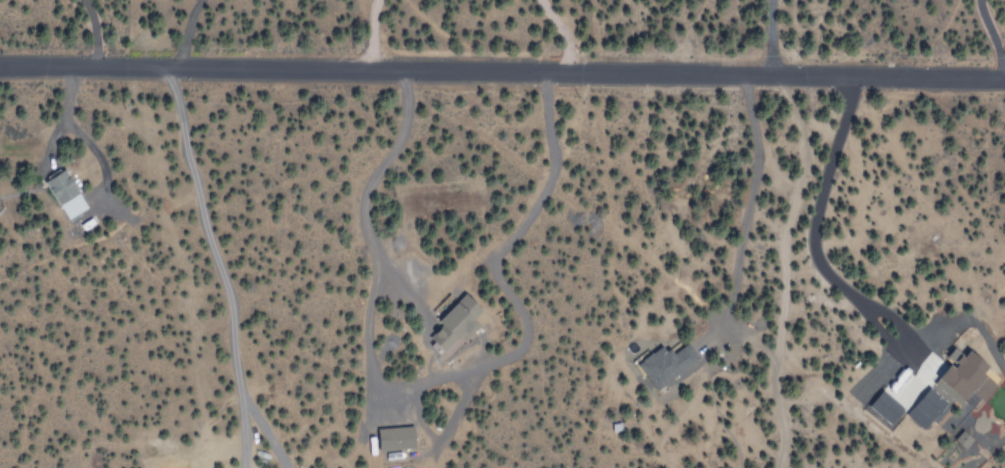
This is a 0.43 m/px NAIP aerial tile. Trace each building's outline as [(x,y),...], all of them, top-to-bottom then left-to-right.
[(86,209),(65,168),(44,179),(65,220),(86,209)] [(443,353),(458,340),(451,333),(464,321),(460,316),(474,304),(466,295),(425,331),(443,353)] [(699,360),(687,343),(672,353),(666,344),(637,364),(655,390),(699,360)] [(964,400),(992,369),(968,347),(940,378),(964,400)] [(915,402),(928,419),(945,405),(932,388),(915,402)] [(871,405),(893,425),(906,409),(885,390),(871,405)] [(367,451),(414,450),(413,426),(366,427),(367,451)] [(957,441),(969,448),(975,437),(963,430),(957,441)]
